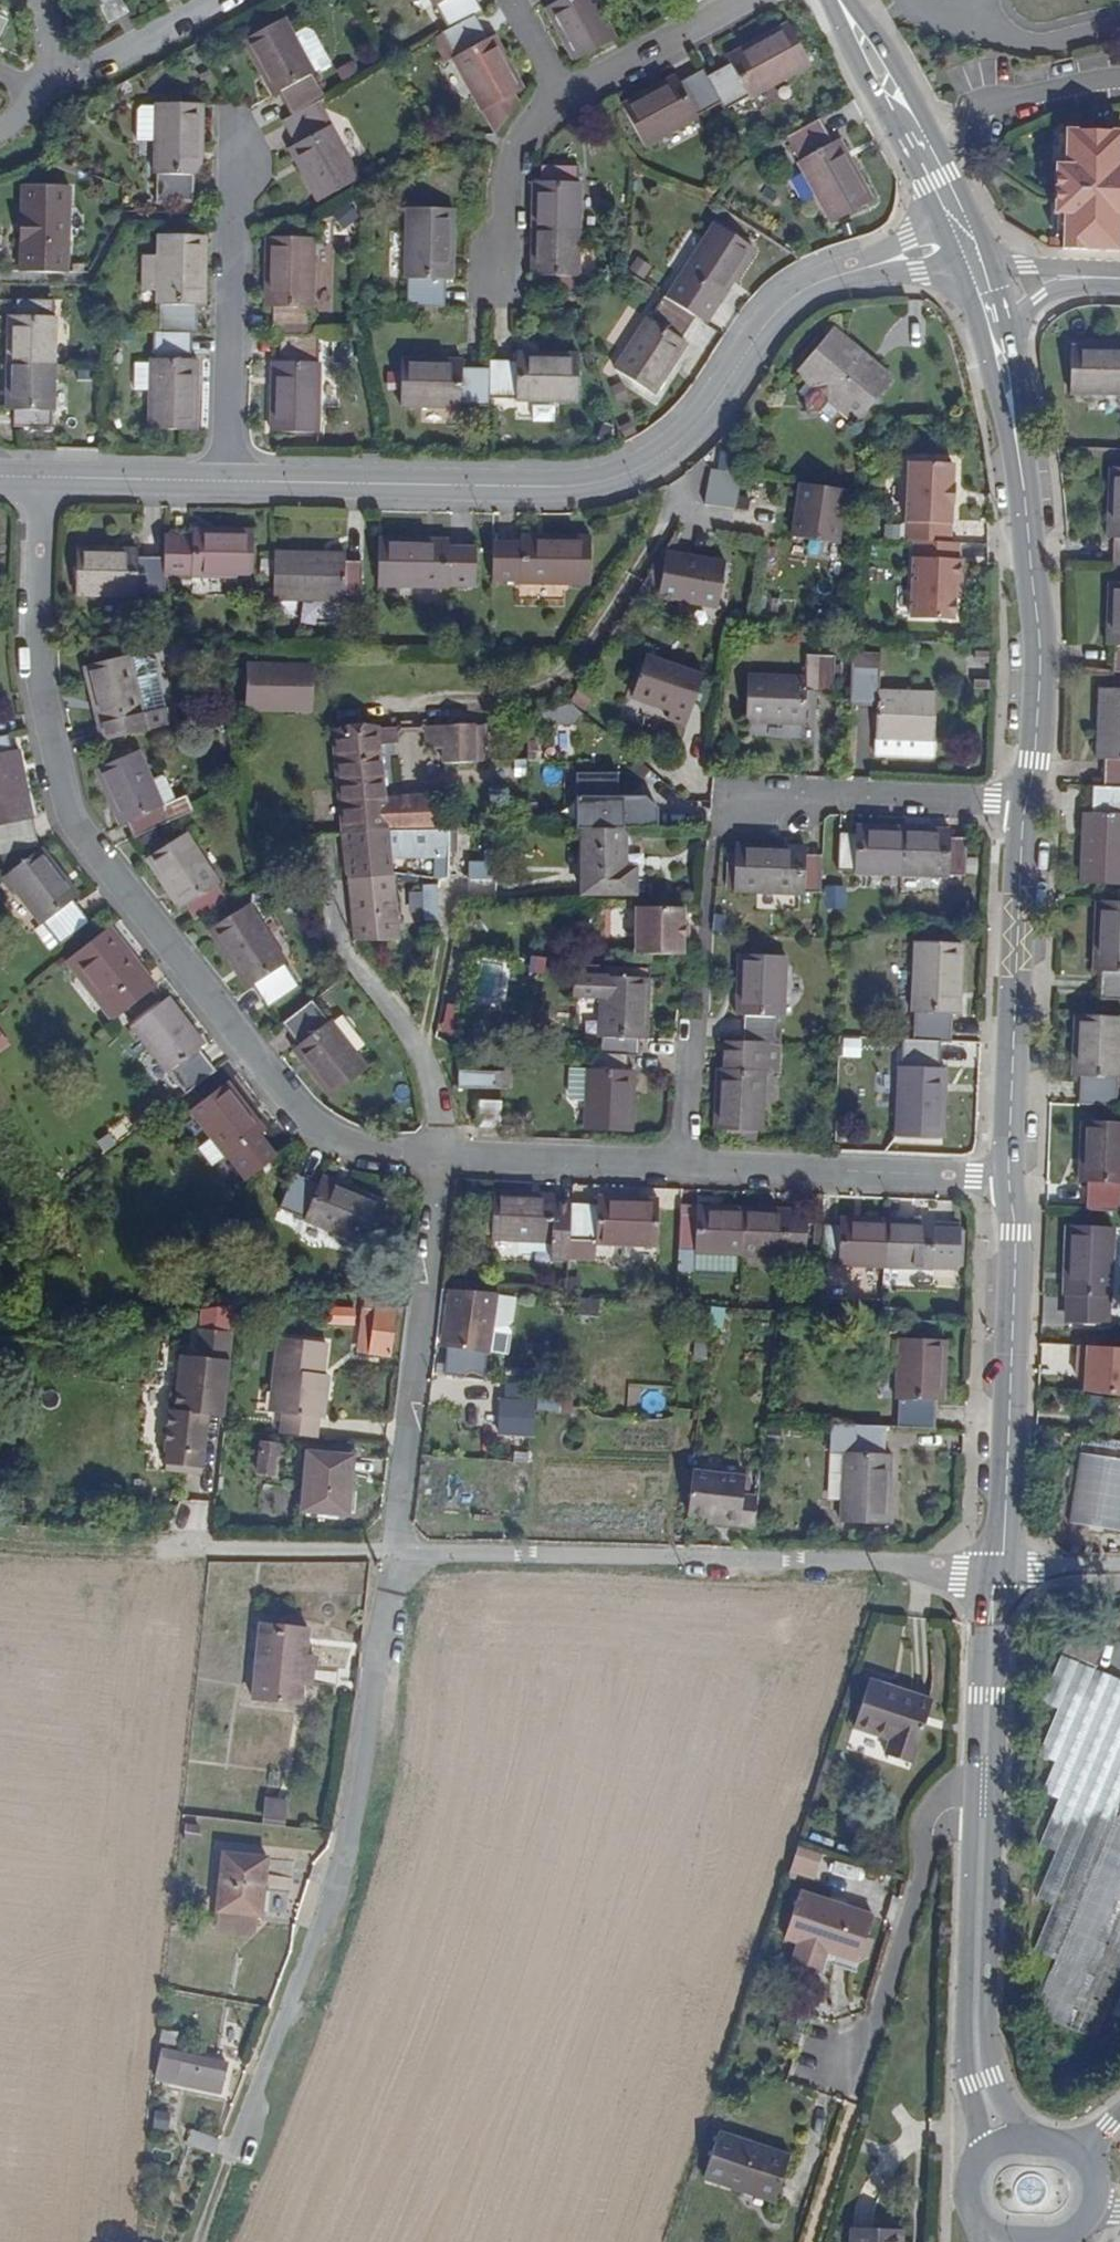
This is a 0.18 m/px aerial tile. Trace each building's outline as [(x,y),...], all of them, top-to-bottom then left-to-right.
[(98,1),(111,22),(127,13),(119,0),(100,0),(98,1)] [(514,95),(524,89),(494,36),(489,38),(476,14),(482,11),(476,0),(432,0),(435,6),(437,5),(450,28),(442,33),(456,57),(453,59),(482,113),(484,112),(514,95)] [(553,5),(545,9),(573,61),(616,38),(596,0),(551,0),(553,5)] [(288,150),(317,202),(359,178),(332,126),(328,128),(315,102),(325,97),(313,74),(333,63),(315,29),(305,28),(293,35),(284,19),(242,43),(272,95),(280,91),(293,115),(282,121),(296,145),(288,150)] [(675,77),(622,106),(645,148),(697,118),(696,115),(720,102),(724,109),(748,96),(750,99),(812,65),(788,22),(726,56),(730,63),(707,76),(704,70),(679,84),(675,77)] [(519,104),(514,95),(484,112),(496,133),(519,104)] [(139,140),(156,140),(155,175),(156,175),(156,201),(194,202),(195,176),(203,176),(204,104),(156,103),(156,105),(143,104),(139,109),(139,140)] [(821,118),(786,137),(799,162),(797,163),(828,224),(873,201),(840,138),(833,142),(821,118)] [(1066,133),(1065,168),(1053,168),(1053,217),(1054,217),(1063,217),(1062,241),(1062,254),(1119,254),(1119,134),(1066,133)] [(541,181),(534,182),(533,275),(539,275),(539,292),(576,293),(576,276),(580,277),(581,183),(579,183),(579,166),(542,166),(541,181)] [(29,244),(28,271),(65,272),(66,244),(68,244),(69,187),(22,186),(21,244),(29,244)] [(453,208),(406,207),(405,280),(408,280),(407,306),(443,306),(444,281),(452,281),(453,208)] [(1063,217),(1054,217),(1054,241),(1062,241),(1063,217)] [(753,248),(713,223),(681,276),(683,277),(669,299),(664,296),(650,319),(647,318),(615,371),(655,395),(686,343),(681,340),(696,315),(701,318),(713,296),(721,301),(753,248)] [(157,256),(156,289),(156,305),(159,305),(159,332),(154,332),(154,360),(150,360),(149,429),(197,430),(198,360),(192,360),(193,334),(198,334),(199,306),(205,306),(206,236),(157,235),(157,256)] [(315,239),(268,238),(267,308),(273,308),(272,335),(280,335),(279,362),(272,362),(271,431),(319,432),(320,363),(318,363),(319,335),(310,335),(311,308),(314,308),(315,239)] [(141,288),(156,289),(157,256),(143,255),(141,288)] [(52,427),(54,300),(17,299),(17,315),(7,315),(6,409),(14,410),(14,427),(52,427)] [(832,333),(797,376),(807,384),(798,395),(804,400),(805,414),(819,413),(830,422),(839,411),(854,424),(868,407),(878,407),(876,397),(890,380),(832,333)] [(1070,348),(1069,397),(1119,398),(1119,349),(1070,348)] [(462,360),(402,359),(401,407),(461,408),(461,406),(489,406),(489,398),(517,399),(517,401),(577,402),(578,355),(516,354),(516,359),(489,359),(489,366),(462,366),(462,360)] [(531,419),(557,421),(559,404),(533,402),(531,419)] [(913,543),(947,544),(949,508),(952,508),(952,489),(950,489),(951,468),(906,466),(903,543),(913,543)] [(1109,470),(1107,540),(1114,540),(1113,568),(1119,568),(1119,471),(1109,470)] [(707,471),(701,505),(727,507),(732,508),(740,476),(707,471)] [(844,492),(798,485),(790,539),(836,546),(844,492)] [(137,551),(76,550),(75,598),(137,599),(137,596),(163,597),(164,577),(191,577),(191,579),(251,580),(252,531),(192,530),(192,538),(165,538),(164,560),(137,559),(137,551)] [(520,546),(491,545),(491,582),(519,582),(519,586),(589,586),(589,538),(521,538),(520,546)] [(448,543),(377,542),(377,589),(447,590),(447,587),(475,587),(476,550),(448,550),(448,543)] [(947,544),(913,543),(909,620),(951,622),(953,584),(958,584),(959,562),(956,562),(956,545),(947,544)] [(662,554),(636,596),(714,610),(723,565),(662,554)] [(344,555),(274,555),(274,602),(343,602),(343,601),(360,601),(361,564),(344,564),(344,555)] [(1109,585),(1107,645),(1112,645),(1111,675),(1119,675),(1119,585),(1109,585)] [(878,656),(850,655),(848,707),(876,708),(874,740),(874,758),(932,760),(933,742),(935,695),(876,693),(878,656)] [(130,656),(83,668),(103,744),(169,727),(151,660),(130,656)] [(648,657),(635,699),(670,709),(666,721),(689,728),(705,674),(648,657)] [(803,726),(805,694),(831,695),(832,659),(806,658),(806,678),(747,676),(745,724),(803,726)] [(584,678),(573,701),(588,708),(599,686),(584,678)] [(246,680),(246,708),(315,709),(316,681),(246,680)] [(988,683),(973,682),(973,690),(988,691),(988,683)] [(1098,690),(1096,761),(1104,761),(1103,787),(1090,787),(1089,815),(1082,815),(1079,886),(1119,887),(1119,691),(1098,690)] [(815,695),(805,694),(804,712),(815,713),(815,695)] [(542,728),(574,727),(582,713),(573,701),(539,713),(542,728)] [(483,726),(424,729),(424,751),(442,751),(442,764),(485,764),(483,726)] [(333,732),(343,834),(427,833),(426,800),(385,800),(380,747),(398,746),(396,730),(333,732)] [(38,846),(32,819),(18,751),(10,753),(7,737),(0,738),(0,854),(38,846)] [(138,753),(95,772),(118,827),(125,824),(132,839),(193,813),(186,798),(174,803),(164,781),(160,780),(151,784),(138,753)] [(576,824),(660,823),(660,805),(646,795),(619,794),(619,771),(575,772),(576,824)] [(426,800),(427,833),(437,833),(434,799),(426,800)] [(854,835),(838,835),(836,872),(853,873),(853,876),(947,879),(947,876),(963,877),(963,876),(963,859),(964,841),(948,840),(949,832),(855,828),(854,835)] [(624,870),(624,831),(580,831),(580,896),(635,896),(635,870),(624,870)] [(427,833),(343,834),(347,877),(393,878),(392,861),(448,861),(448,854),(454,854),(459,845),(455,833),(448,833),(447,833),(438,833),(437,833),(427,833)] [(186,834),(146,860),(179,911),(185,908),(194,922),(226,902),(216,887),(219,886),(186,834)] [(804,849),(734,846),(731,893),(802,897),(802,893),(818,894),(820,857),(804,857),(804,849)] [(40,849),(3,878),(41,926),(43,925),(60,946),(89,924),(72,902),(78,897),(40,849)] [(477,864),(471,881),(494,881),(495,852),(483,852),(483,864),(477,864)] [(963,859),(963,876),(974,876),(975,860),(963,859)] [(467,864),(466,881),(471,881),(477,864),(467,864)] [(433,868),(433,880),(446,880),(447,880),(447,867),(433,868)] [(393,878),(347,877),(353,942),(399,942),(393,878)] [(827,907),(844,906),(843,884),(825,886),(827,907)] [(1096,903),(1093,973),(1100,973),(1099,1001),(1119,1002),(1119,904),(1096,903)] [(248,906),(209,931),(247,990),(253,986),(268,1010),(299,989),(284,966),(286,964),(248,906)] [(635,908),(635,957),(682,957),(683,941),(683,926),(683,908),(635,908)] [(110,928),(73,957),(109,1004),(103,1008),(113,1021),(156,987),(110,928)] [(962,945),(914,943),(910,1014),(913,1014),(912,1041),(901,1040),(900,1068),(898,1068),(894,1138),(942,1141),(946,1070),(938,1069),(939,1042),(949,1043),(951,1016),(958,1016),(962,945)] [(109,1004),(73,957),(66,962),(103,1008),(109,1004)] [(784,959),(739,957),(736,1018),(744,1018),(743,1044),(723,1043),(722,1071),(717,1071),(715,1132),(761,1134),(764,1072),(763,1072),(764,1045),(778,1045),(780,1020),(781,1020),(784,959)] [(588,1071),(586,1071),(570,1070),(568,1096),(574,1102),(585,1102),(584,1131),(631,1133),(633,1073),(624,1073),(625,1056),(637,1057),(638,1040),(645,1041),(648,980),(601,978),(574,976),(573,997),(600,998),(598,1039),(601,1039),(600,1055),(589,1055),(588,1071)] [(167,999),(130,1028),(166,1074),(168,1073),(185,1095),(215,1072),(197,1050),(203,1045),(167,999)] [(312,1002),(282,1025),(299,1047),(293,1051),(329,1098),(367,1069),(330,1022),(329,1023),(312,1002)] [(1074,1016),(1071,1077),(1079,1077),(1077,1105),(1116,1107),(1117,1079),(1119,1079),(1119,1077),(1119,1018),(1074,1016)] [(506,1074),(462,1072),(461,1089),(505,1091),(506,1074)] [(225,1084),(189,1112),(227,1161),(229,1159),(245,1181),(275,1158),(259,1136),(263,1133),(225,1084)] [(500,1103),(476,1102),(474,1128),(499,1129),(500,1103)] [(1081,1123),(1078,1183),(1085,1183),(1084,1212),(1119,1213),(1119,1125),(1081,1123)] [(320,1184),(294,1174),(281,1209),(305,1218),(303,1221),(368,1246),(384,1204),(321,1180),(320,1184)] [(553,1197),(492,1194),(491,1240),(552,1243),(551,1262),(571,1263),(572,1241),(595,1242),(595,1245),(656,1247),(658,1201),(597,1198),(597,1206),(553,1204),(553,1197)] [(696,1215),(680,1214),(676,1273),(692,1274),(694,1254),(787,1260),(788,1257),(804,1258),(807,1220),(790,1219),(790,1212),(696,1206),(696,1215)] [(681,1207),(680,1214),(696,1215),(696,1206),(681,1207)] [(840,1227),(822,1226),(821,1263),(837,1263),(837,1266),(931,1270),(931,1268),(958,1268),(960,1231),(933,1230),(933,1223),(840,1220),(840,1227)] [(1114,1229),(1067,1227),(1065,1296),(1070,1296),(1069,1324),(1107,1325),(1107,1297),(1111,1297),(1114,1229)] [(567,1300),(570,1300),(571,1283),(561,1282),(560,1294),(552,1293),(551,1299),(567,1300)] [(453,1292),(471,1293),(472,1285),(454,1283),(453,1292)] [(453,1292),(451,1292),(442,1348),(452,1349),(486,1354),(488,1355),(488,1353),(503,1355),(508,1352),(510,1333),(507,1328),(492,1326),(497,1295),(471,1293),(453,1292)] [(396,1307),(365,1303),(358,1352),(390,1356),(396,1307)] [(236,1324),(235,1305),(201,1307),(202,1325),(236,1324)] [(354,1310),(343,1309),(342,1324),(353,1325),(354,1310)] [(227,1395),(234,1334),(201,1330),(197,1358),(181,1356),(177,1389),(172,1388),(164,1453),(167,1454),(164,1471),(184,1473),(184,1468),(201,1470),(208,1415),(209,1400),(194,1398),(195,1391),(210,1393),(227,1395)] [(322,1391),(323,1377),(327,1346),(278,1340),(271,1393),(277,1394),(274,1415),(282,1416),(280,1434),(315,1438),(317,1420),(323,1420),(327,1392),(322,1391)] [(945,1342),(898,1340),(895,1401),(898,1401),(897,1428),(933,1429),(935,1402),(942,1402),(945,1342)] [(1081,1344),(1079,1393),(1119,1394),(1119,1345),(1081,1344)] [(486,1354),(452,1349),(448,1376),(482,1381),(486,1354)] [(437,1380),(435,1404),(534,1411),(536,1387),(437,1380)] [(227,1395),(210,1393),(195,1391),(194,1398),(209,1400),(208,1415),(224,1417),(227,1395)] [(534,1411),(435,1404),(427,1513),(527,1519),(534,1411)] [(884,1427),(846,1426),(830,1425),(829,1454),(843,1454),(839,1524),(887,1526),(891,1456),(882,1456),(884,1427)] [(1083,1438),(1081,1452),(1119,1458),(1119,1443),(1083,1438)] [(276,1458),(277,1445),(261,1443),(257,1474),(274,1476),(276,1458)] [(287,1446),(277,1445),(276,1458),(286,1459),(287,1446)] [(352,1458),(307,1454),(302,1512),(347,1516),(352,1458)] [(720,1523),(754,1527),(757,1496),(743,1494),(746,1470),(693,1463),(687,1513),(706,1515),(721,1517),(720,1523)] [(307,1631),(261,1625),(255,1679),(301,1685),(307,1631)] [(1119,1778),(1119,1680),(1062,1656),(1043,1701),(1059,1708),(1040,1755),(1056,1761),(1043,1791),(1061,1799),(1041,1845),(1058,1852),(1038,1897),(1055,1905),(1037,1950),(1057,1959),(1119,1778)] [(931,1700),(869,1680),(853,1728),(889,1740),(884,1756),(910,1764),(931,1700)] [(1055,1966),(1058,1959),(1119,1812),(1119,1778),(1057,1959),(1055,1966)] [(285,1802),(267,1800),(265,1820),(282,1822),(285,1802)] [(1038,2016),(1096,2040),(1119,1982),(1119,1812),(1058,1959),(1055,1966),(1038,2016)] [(791,1873),(817,1879),(823,1851),(797,1846),(791,1873)] [(267,1856),(223,1852),(218,1910),(219,1910),(218,1928),(253,1931),(255,1914),(262,1915),(267,1856)] [(830,1877),(826,1890),(859,1900),(863,1887),(830,1877)] [(873,1916),(800,1892),(785,1939),(857,1962),(873,1916)] [(1034,2014),(1038,2016),(1055,1966),(1034,2014)] [(177,2033),(162,2030),(160,2042),(175,2045),(177,2033)] [(224,2064),(162,2051),(156,2081),(218,2094),(224,2064)] [(788,2156),(718,2134),(704,2180),(774,2202),(788,2156)] [(851,2228),(851,2241),(902,2241),(902,2231),(851,2228)]
